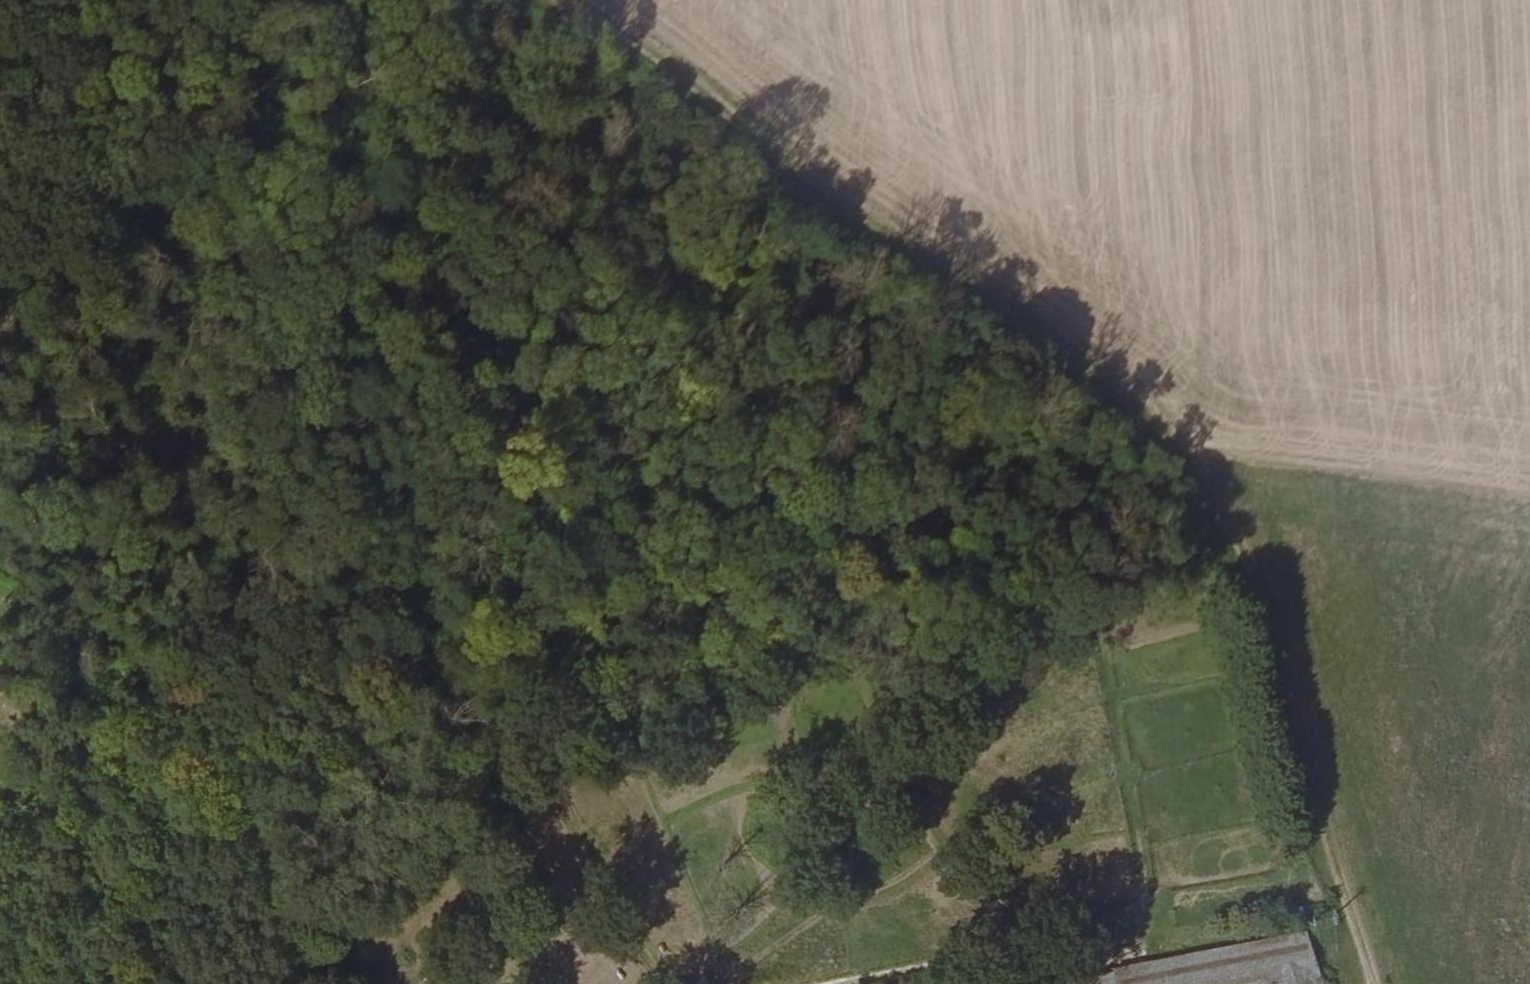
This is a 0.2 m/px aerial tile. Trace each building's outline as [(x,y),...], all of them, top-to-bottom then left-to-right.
[(1114,983),(1317,983),(1310,942),(1112,975),(1113,980),(1114,983)]
